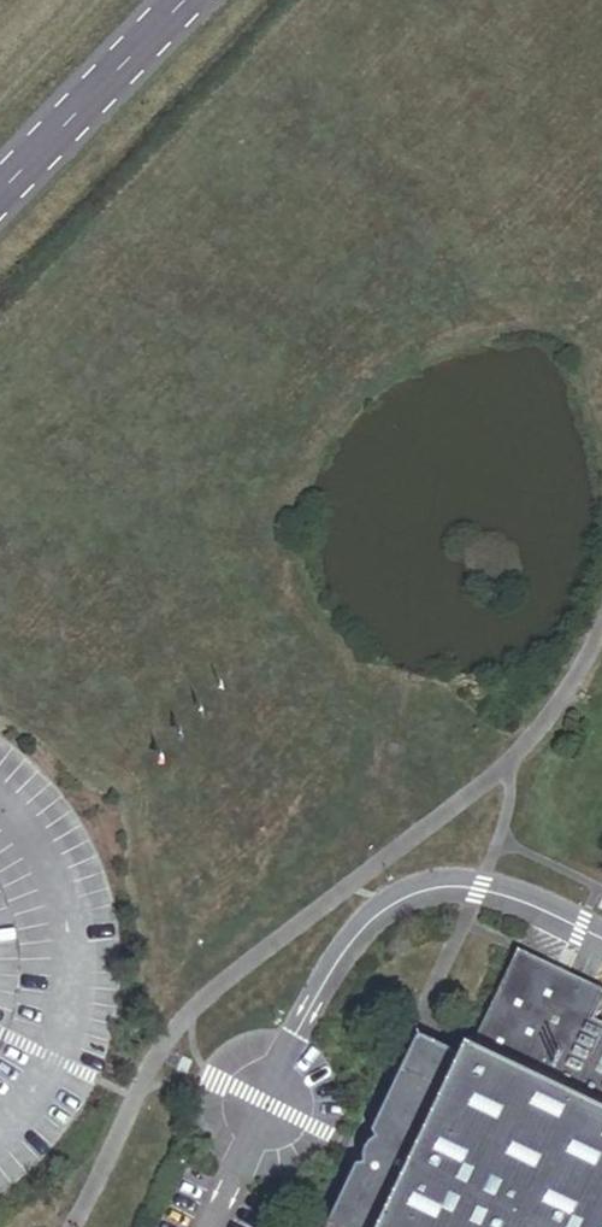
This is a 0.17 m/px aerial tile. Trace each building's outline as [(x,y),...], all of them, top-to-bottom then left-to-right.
[(600,1023),(585,1015),(597,988),(509,946),(462,1044),(455,1041),(450,1053),(409,1032),(315,1226),(601,1226),(601,1019),(600,1023)]
